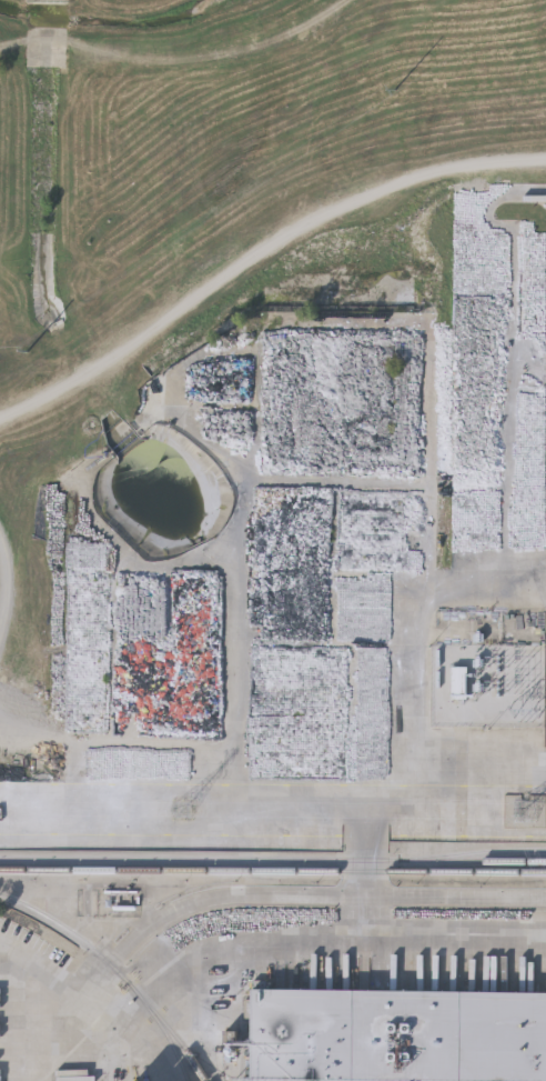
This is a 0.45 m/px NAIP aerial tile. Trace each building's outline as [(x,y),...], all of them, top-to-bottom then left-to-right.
[(472,669),(456,669),(456,697),(472,697),(472,669)] [(251,985),(545,990),(545,1080),(249,1080),(251,985)]
